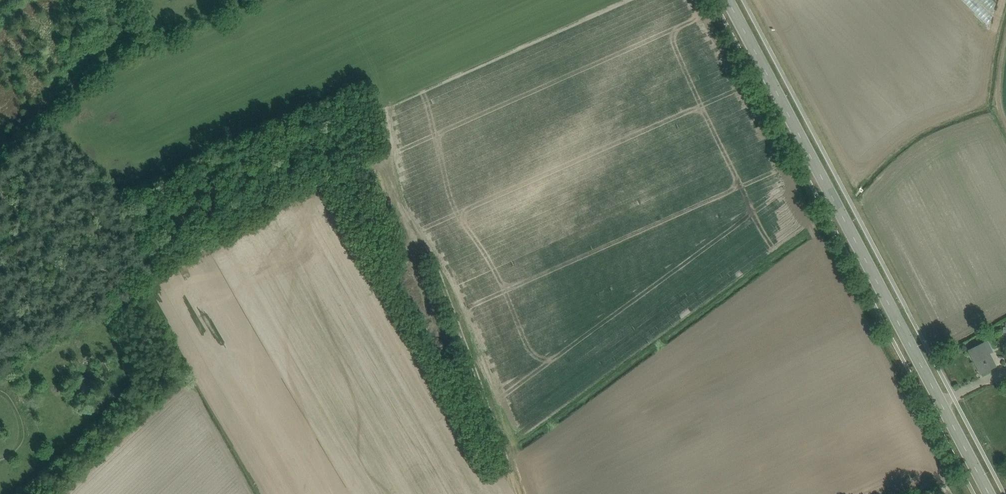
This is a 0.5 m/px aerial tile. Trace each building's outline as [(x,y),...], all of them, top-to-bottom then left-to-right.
[(984,373),(992,368),(996,366),(989,352),(992,350),(988,341),(979,345),(970,350),(976,362),(978,362),(984,373)]
